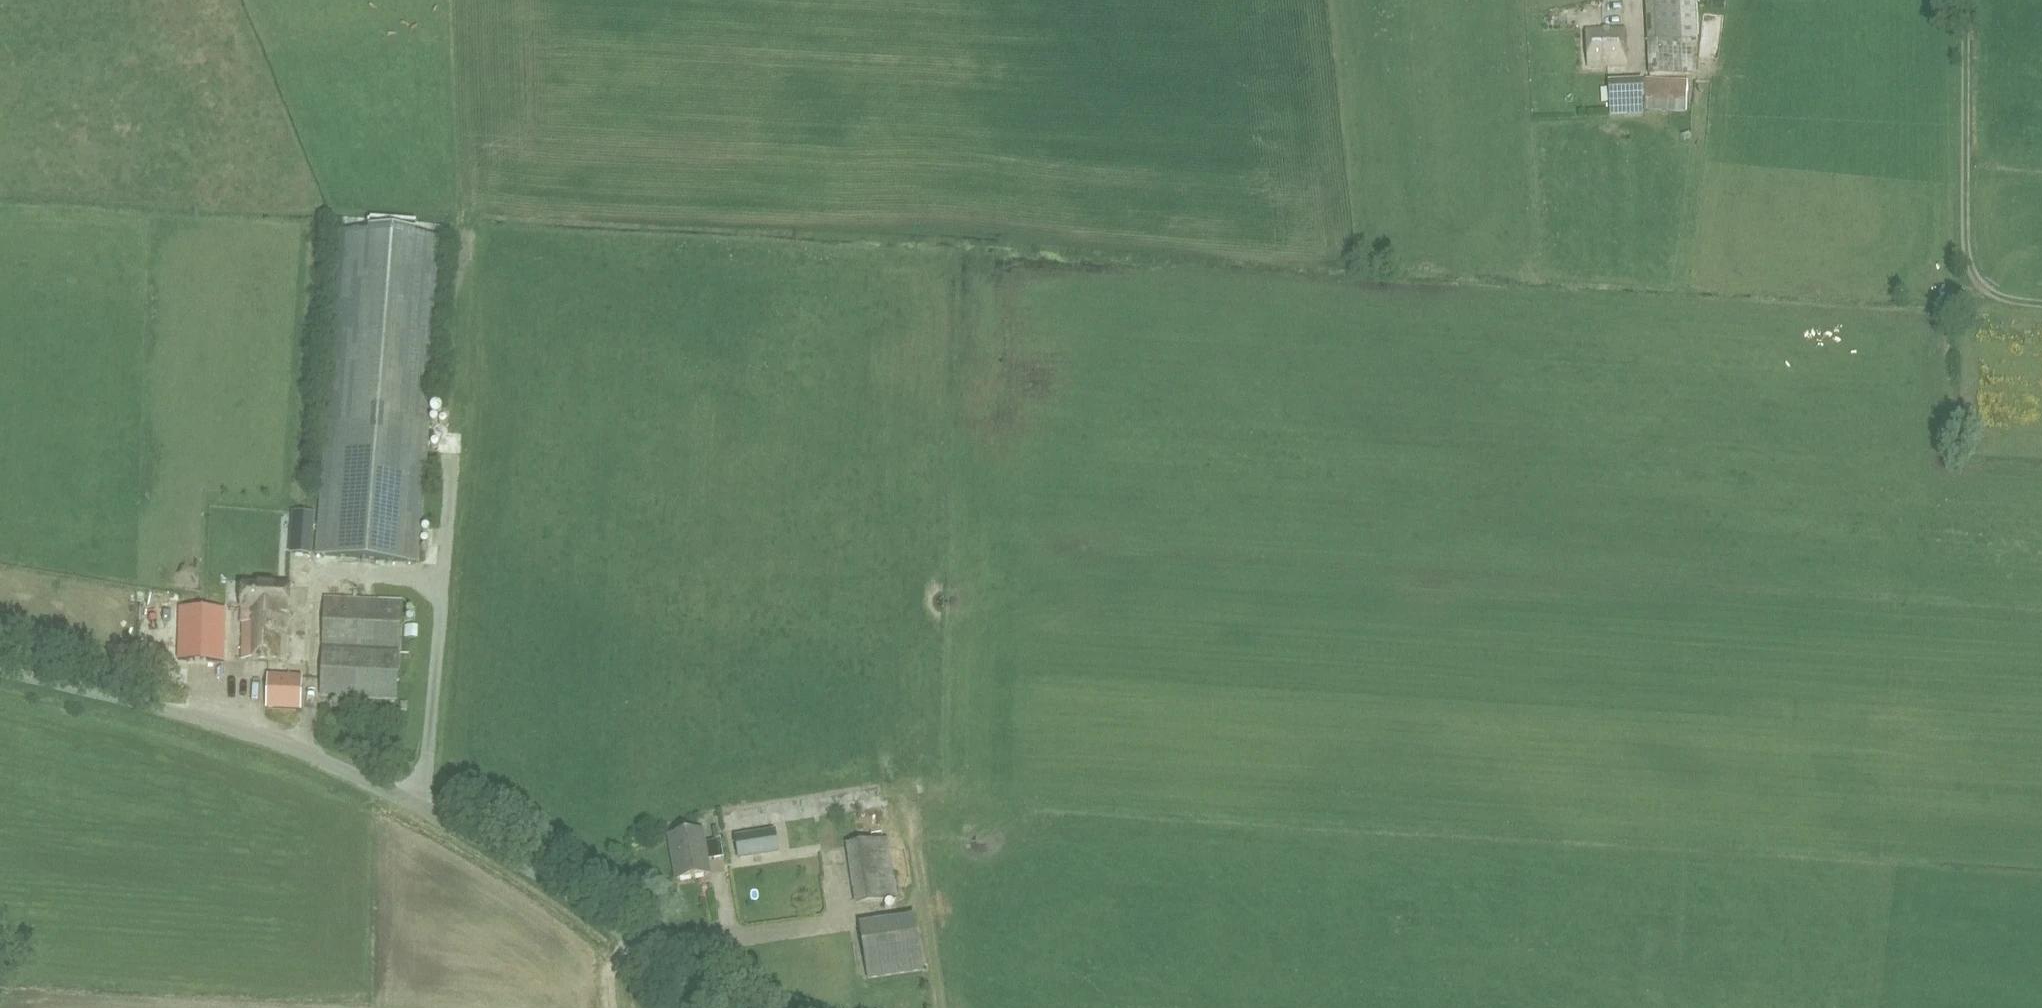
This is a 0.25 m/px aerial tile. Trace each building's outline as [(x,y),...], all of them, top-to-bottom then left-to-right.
[(1694,0),(1646,0),(1648,46),(1649,77),(1693,74),(1691,44),(1696,44),(1694,0)] [(1625,30),(1585,30),(1586,67),(1625,66),(1625,30)] [(1644,111),(1685,112),(1686,81),(1643,79),(1643,81),(1608,83),(1610,114),(1644,113),(1644,111)] [(418,562),(442,241),(339,234),(315,555),(418,562)] [(289,587),(242,585),(241,611),(243,611),(241,659),(285,660),(287,612),(288,612),(289,587)] [(320,696),(395,700),(400,602),(325,598),(320,696)] [(180,608),(178,660),(223,662),(225,609),(180,608)] [(267,675),(267,708),(301,708),(301,675),(267,675)] [(721,858),(722,858),(719,839),(718,828),(712,829),(714,841),(703,843),(701,831),(669,836),(677,880),(708,874),(706,861),(721,858)] [(762,833),(735,837),(738,861),(766,857),(762,833)] [(847,844),(856,905),(896,899),(886,838),(847,844)] [(723,911),(735,911),(732,858),(720,859),(723,911)] [(859,910),(859,918),(907,917),(906,909),(859,910)] [(861,973),(914,958),(905,925),(852,939),(861,973)]
